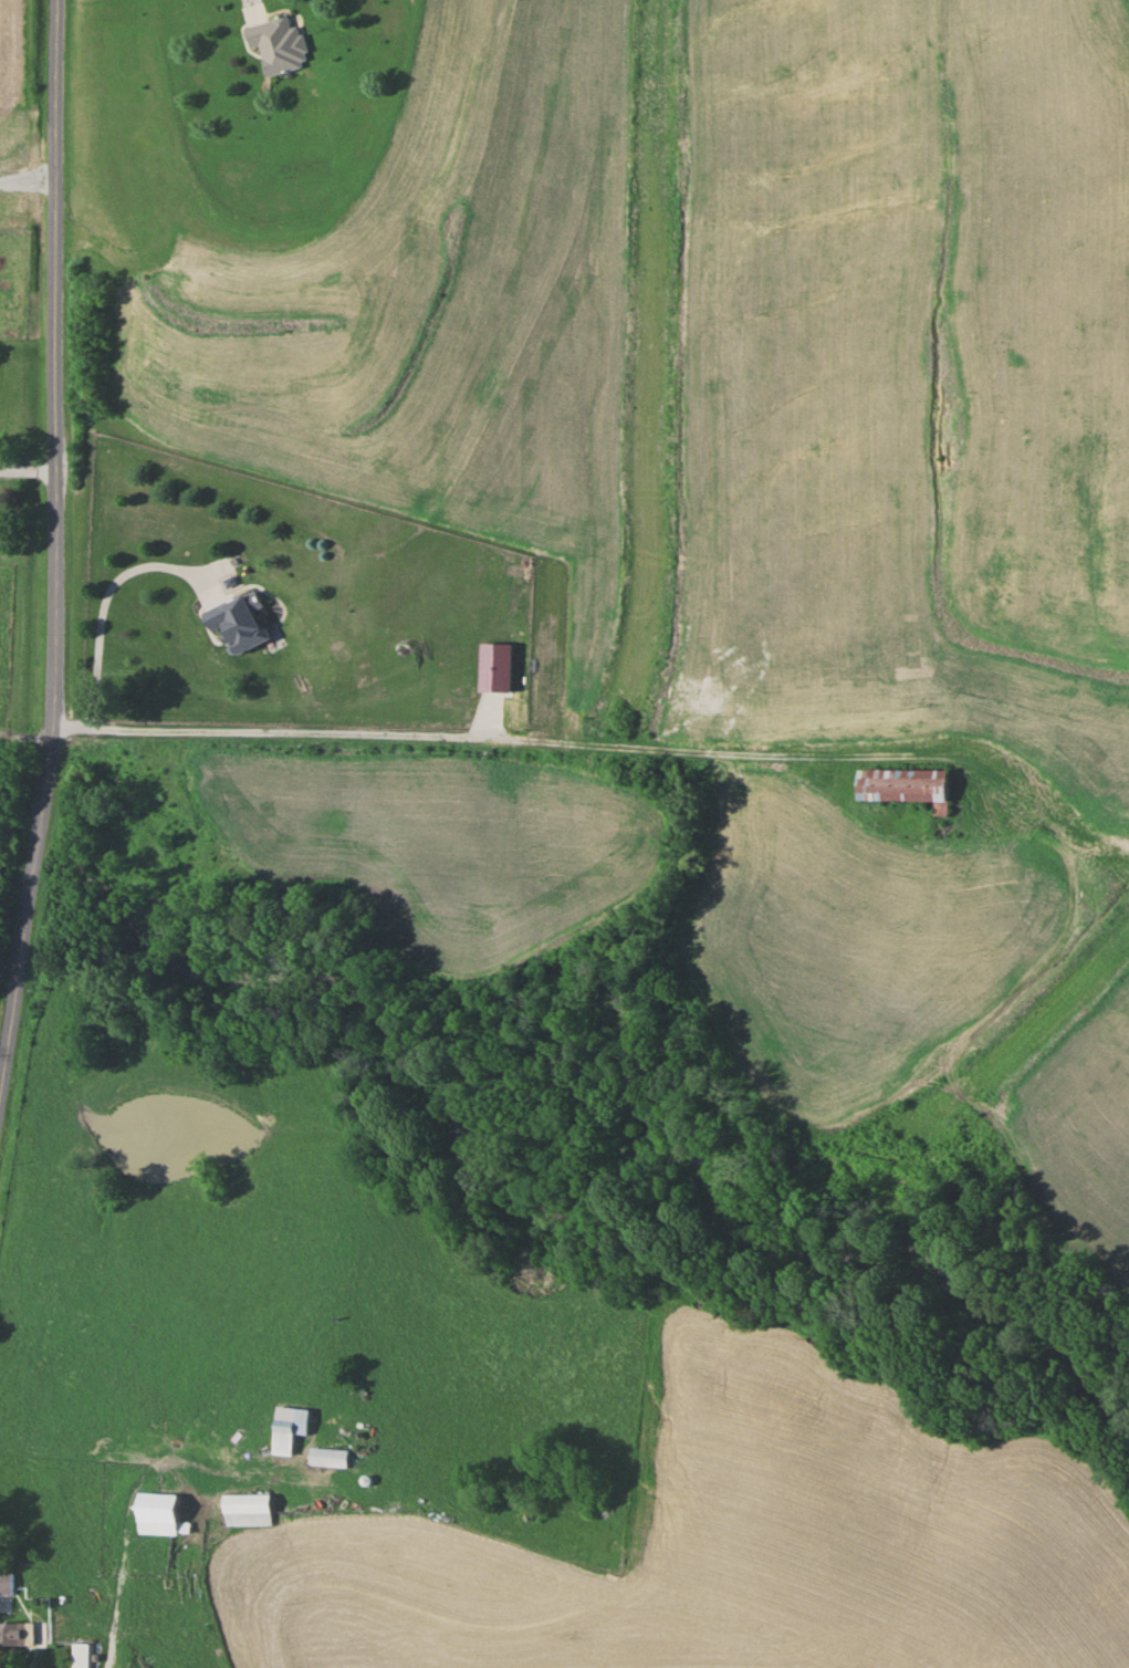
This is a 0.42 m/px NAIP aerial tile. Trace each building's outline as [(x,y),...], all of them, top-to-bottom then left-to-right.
[(241,25),(246,49),(256,47),(263,76),(306,66),(296,24),(289,26),(286,15),(241,25)] [(858,768),(857,799),(946,801),(946,769),(858,768)] [(273,1443),(292,1444),(293,1434),(307,1435),(309,1409),(275,1407),(273,1443)] [(309,1466),(347,1466),(347,1449),(309,1448),(309,1466)] [(136,1534),(188,1534),(188,1521),(175,1521),(175,1493),(136,1493),(136,1534)] [(268,1494),(222,1494),(222,1525),(268,1525),(268,1494)] [(12,1593),(12,1572),(0,1572),(0,1593),(12,1593)] [(34,1622),(0,1622),(0,1646),(34,1646),(34,1622)] [(88,1643),(72,1643),(72,1667),(88,1667),(88,1643)]
